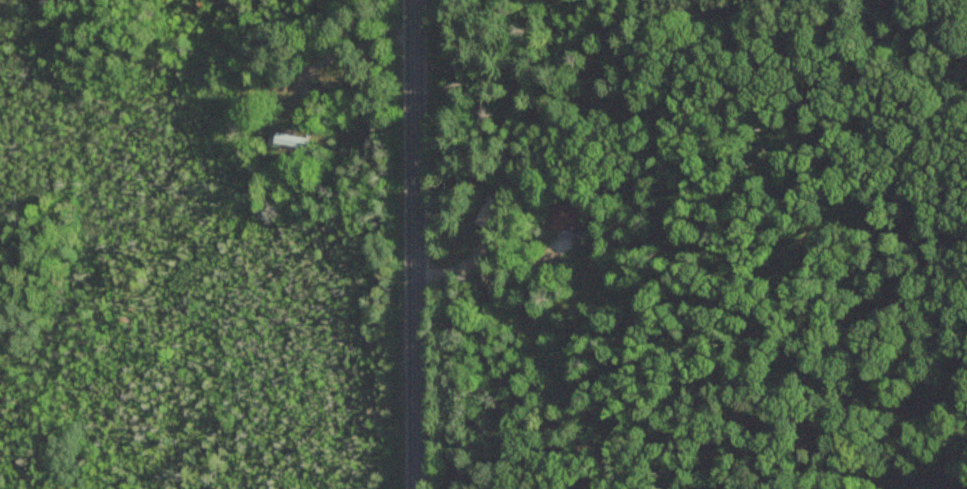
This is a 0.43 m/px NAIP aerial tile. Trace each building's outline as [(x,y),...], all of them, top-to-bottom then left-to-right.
[(274,144),(312,152),(315,139),(277,131),(274,144)] [(552,228),(585,228),(585,203),(552,203),(552,228)]
